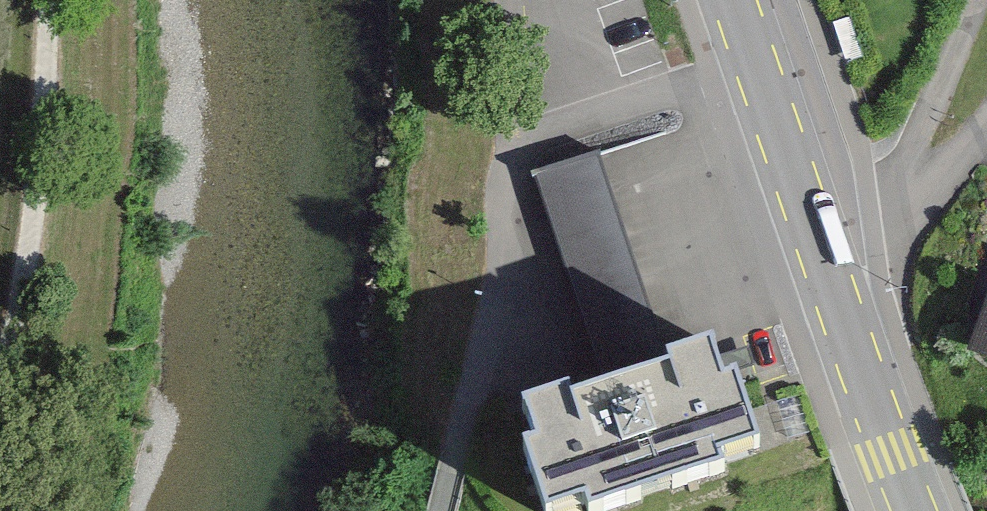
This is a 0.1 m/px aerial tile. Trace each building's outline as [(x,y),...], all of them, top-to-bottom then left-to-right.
[(597,156),(535,177),(608,401),(672,379),(597,156)] [(973,352),(986,357),(986,311),(973,352)] [(525,456),(544,510),(606,510),(761,459),(738,390),(722,396),(712,366),(672,379),(608,401),(575,412),(570,398),(521,415),(534,453),(525,456)]
